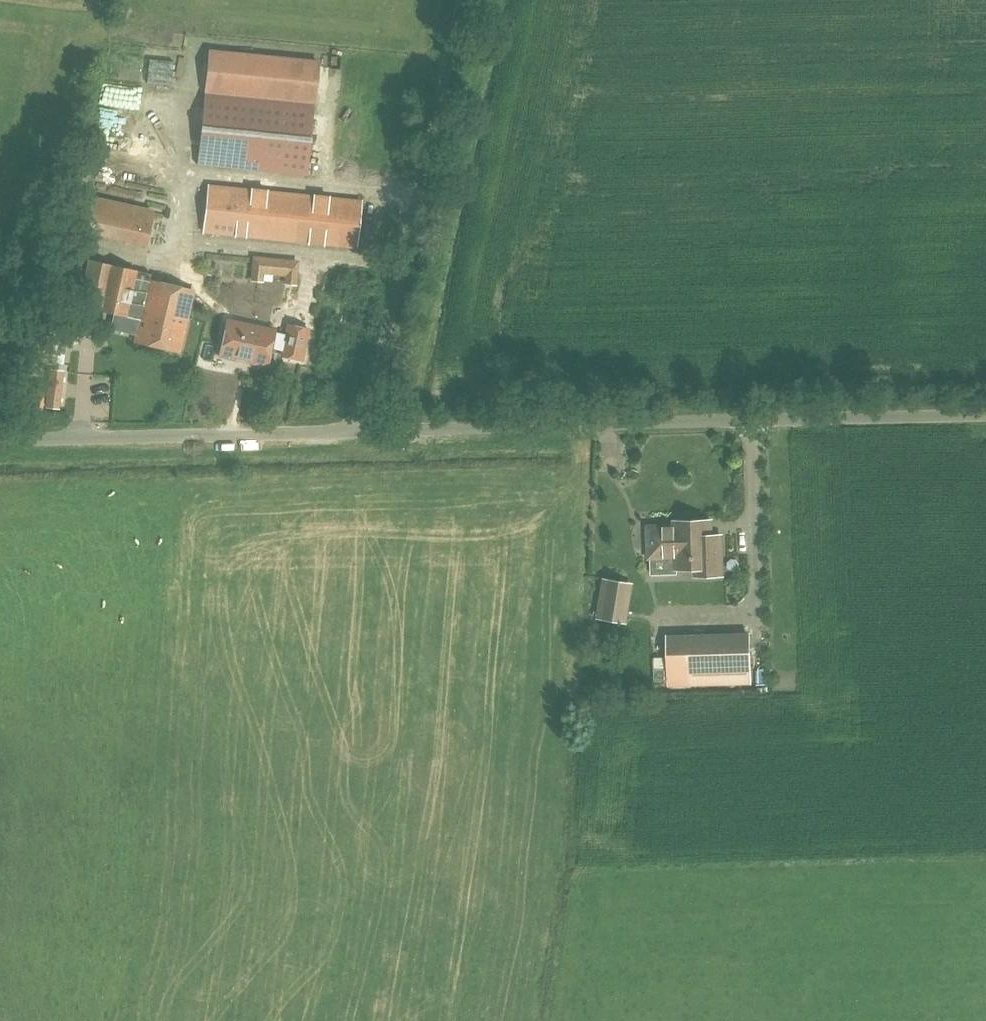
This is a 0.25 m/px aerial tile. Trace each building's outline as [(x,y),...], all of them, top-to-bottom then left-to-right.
[(209,51),(198,164),(307,175),(314,102),(315,102),(319,62),(209,51)] [(204,231),(356,248),(361,200),(209,185),(204,231)] [(152,211),(84,196),(77,229),(145,244),(152,211)] [(255,258),(253,280),(262,281),(263,272),(287,275),(286,283),(295,284),(298,262),(255,258)] [(90,260),(80,305),(140,319),(135,342),(179,352),(194,290),(150,280),(152,274),(90,260)] [(275,331),(227,320),(219,356),(237,360),(238,356),(250,359),(249,361),(268,365),(272,347),(283,350),(282,355),(302,360),(309,329),(289,324),(285,341),(274,338),(275,331)] [(58,327),(33,324),(29,360),(54,363),(58,327)] [(675,526),(649,527),(649,558),(652,558),(652,574),(677,573),(677,569),(696,569),(696,576),(722,575),(721,535),(712,535),(711,520),(675,521),(675,526)] [(629,584),(604,580),(598,617),(623,621),(629,584)] [(751,682),(750,634),(668,637),(670,685),(751,682)]
